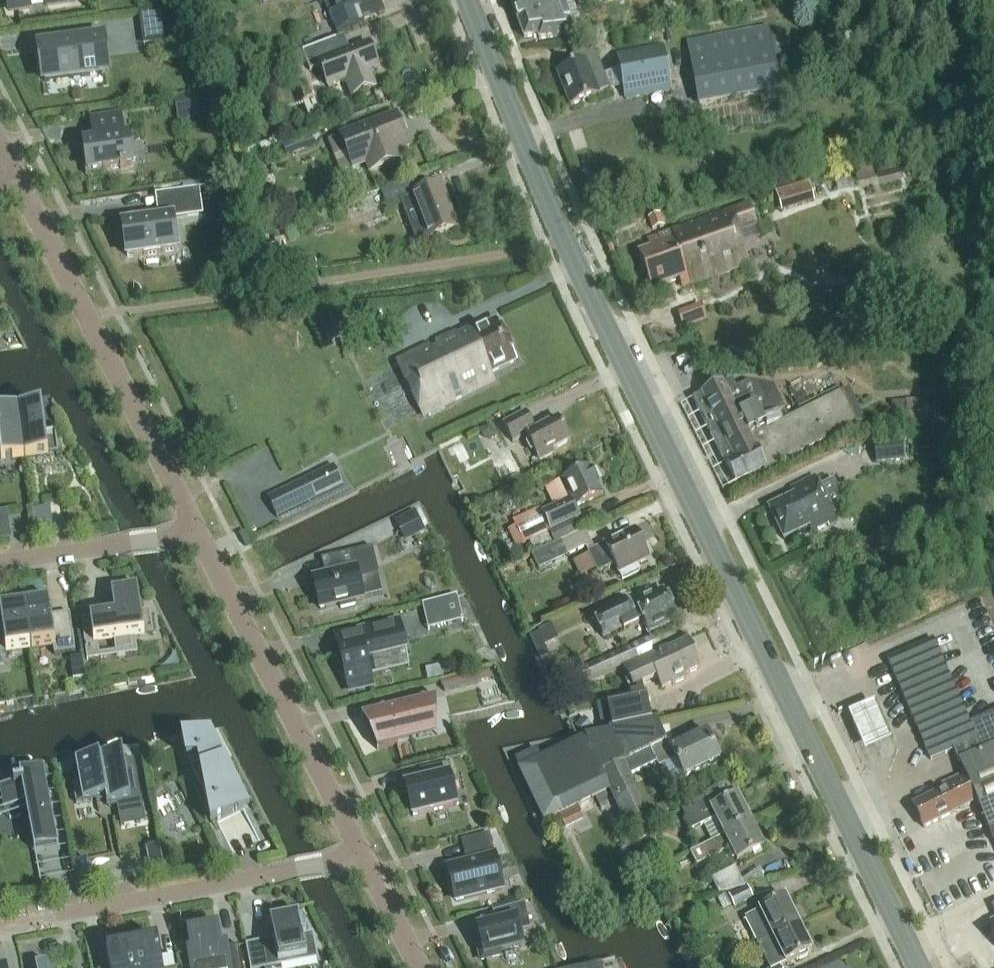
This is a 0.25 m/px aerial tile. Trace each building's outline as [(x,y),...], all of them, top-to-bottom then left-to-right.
[(9,11),(31,8),(30,1),(38,0),(8,0),(9,11)] [(320,4),(325,2),(337,32),(364,22),(358,8),(373,2),(373,0),(319,0),(320,4)] [(515,13),(564,6),(574,3),(573,0),(510,0),(515,13)] [(564,6),(515,13),(517,18),(525,39),(539,37),(539,41),(574,35),(570,24),(580,20),(574,3),(564,6)] [(139,14),(143,40),(174,36),(171,9),(139,14)] [(700,107),(780,91),(768,28),(687,43),(700,107)] [(102,39),(40,47),(45,82),(107,73),(102,39)] [(371,72),(379,69),(370,44),(342,54),(336,39),(303,52),(310,72),(321,67),(329,88),(346,81),(352,97),(377,88),(371,72)] [(573,50),(576,65),(557,72),(571,107),(600,95),(600,93),(610,89),(593,47),(573,50)] [(627,99),(670,92),(662,48),(619,56),(627,99)] [(197,94),(175,98),(178,121),(201,117),(197,94)] [(409,149),(395,114),(340,135),(354,170),(367,165),(370,174),(403,161),(399,152),(409,149)] [(93,135),(95,135),(96,143),(84,144),(85,155),(83,156),(86,176),(103,174),(103,170),(120,167),(120,169),(126,168),(126,167),(132,166),(131,161),(135,160),(132,142),(128,143),(127,138),(123,139),(120,116),(91,121),(93,135)] [(317,131),(290,142),(294,153),(314,145),(320,138),(317,131)] [(367,211),(386,204),(388,210),(413,201),(428,239),(457,228),(441,185),(426,191),(420,176),(362,198),(367,211)] [(776,191),(781,211),(815,201),(809,181),(776,191)] [(199,189),(155,195),(155,196),(161,195),(164,219),(154,220),(142,221),(142,222),(129,224),(123,225),(127,257),(133,257),(134,257),(143,255),(144,256),(161,254),(161,253),(177,251),(172,219),(198,215),(195,190),(200,190),(199,189)] [(638,253),(651,289),(679,279),(682,287),(748,264),(737,232),(756,225),(749,205),(648,240),(651,248),(638,253)] [(659,209),(647,213),(652,228),(664,225),(659,209)] [(303,273),(318,271),(316,258),(301,260),(303,273)] [(249,279),(264,277),(262,263),(247,265),(249,279)] [(686,307),(690,324),(716,319),(712,301),(686,307)] [(494,382),(490,374),(516,362),(514,358),(516,355),(513,348),(509,348),(497,321),(470,334),(468,330),(461,333),(460,330),(396,361),(423,416),(494,382)] [(858,426),(857,425),(865,421),(849,389),(790,418),(774,385),(750,381),(736,389),(732,380),(724,384),(702,395),(703,395),(694,400),(712,436),(712,435),(726,464),(728,464),(737,483),(762,471),(763,473),(858,426)] [(906,400),(907,426),(927,424),(926,399),(906,400)] [(19,412),(25,459),(58,454),(55,432),(44,434),(41,409),(19,412)] [(12,460),(12,461),(25,459),(19,412),(0,415),(0,462),(12,460)] [(553,451),(570,441),(557,418),(535,430),(526,412),(503,425),(513,443),(526,435),(540,462),(554,454),(553,451)] [(489,424),(478,430),(482,437),(489,439),(495,435),(489,424)] [(902,440),(874,442),(875,463),(904,461),(902,440)] [(508,476),(523,467),(515,452),(499,461),(508,476)] [(333,465),(267,497),(277,517),(343,485),(333,465)] [(516,526),(508,529),(516,547),(527,542),(529,544),(530,543),(535,554),(574,535),(569,522),(579,517),(575,507),(603,494),(597,481),(599,480),(593,469),(592,470),(590,467),(562,480),(547,487),(556,507),(542,513),(543,515),(541,515),(538,509),(530,513),(513,520),(516,526)] [(815,477),(790,489),(793,495),(768,508),(784,540),(809,527),(813,534),(838,522),(815,477)] [(534,500),(526,504),(530,513),(538,509),(534,500)] [(36,535),(53,533),(49,508),(32,510),(36,535)] [(395,521),(405,541),(425,532),(415,511),(395,521)] [(0,519),(0,531),(12,529),(10,517),(0,519)] [(535,555),(533,556),(540,570),(587,547),(599,572),(616,564),(623,580),(641,571),(638,564),(649,558),(648,555),(649,552),(646,546),(643,545),(635,530),(595,550),(585,530),(574,535),(535,554),(535,555)] [(341,609),(355,605),(354,601),(363,599),(358,580),(379,575),(372,547),(328,558),(332,574),(313,578),(320,609),(340,605),(341,609)] [(81,620),(85,644),(114,640),(115,652),(132,650),(130,638),(153,635),(150,611),(140,612),(137,587),(112,591),(115,615),(81,620)] [(629,605),(624,596),(592,612),(604,638),(623,629),(624,631),(643,622),(648,634),(658,629),(659,631),(662,630),(661,627),(677,620),(675,617),(677,616),(673,607),(671,608),(663,591),(634,605),(633,603),(629,605)] [(461,622),(455,597),(441,600),(447,625),(461,622)] [(24,603),(31,650),(53,647),(54,655),(75,653),(70,617),(51,620),(48,600),(24,603)] [(0,627),(0,654),(31,650),(24,603),(1,606),(3,626),(0,627)] [(336,638),(349,690),(372,685),(365,659),(405,650),(399,623),(336,638)] [(550,623),(536,630),(543,645),(557,638),(550,623)] [(633,646),(577,671),(586,684),(658,652),(650,638),(633,646)] [(960,761),(993,842),(993,713),(969,724),(933,639),(888,659),(932,760),(955,750),(960,761)] [(633,687),(636,686),(637,690),(631,691),(632,695),(607,700),(613,728),(652,720),(647,695),(645,696),(642,683),(656,676),(661,687),(671,682),(673,685),(687,679),(685,675),(700,668),(694,654),(695,651),(692,646),(690,646),(688,642),(688,641),(649,660),(648,659),(625,669),(633,687)] [(83,659),(71,661),(74,682),(86,680),(83,659)] [(489,670),(440,682),(445,691),(493,679),(489,670)] [(362,716),(361,716),(362,717),(363,717),(370,715),(378,748),(377,749),(377,750),(378,749),(398,744),(398,743),(397,740),(432,731),(425,702),(436,699),(436,698),(362,716)] [(850,718),(866,755),(892,744),(876,706),(850,718)] [(584,717),(574,726),(585,735),(593,725),(584,717)] [(535,748),(515,758),(519,768),(517,769),(544,823),(609,791),(629,832),(652,821),(630,775),(674,754),(685,778),(720,761),(706,732),(672,749),(668,741),(668,740),(666,741),(659,726),(657,720),(652,721),(613,730),(608,731),(609,734),(581,738),(575,741),(540,757),(535,748)] [(211,731),(181,737),(186,761),(197,759),(199,767),(190,771),(205,800),(211,827),(250,807),(211,731)] [(122,755),(99,759),(106,799),(105,799),(106,806),(137,800),(132,773),(126,774),(122,755)] [(79,783),(72,784),(76,804),(105,799),(106,799),(99,759),(75,763),(79,783)] [(429,780),(405,786),(413,817),(456,806),(448,776),(452,775),(449,763),(426,768),(429,780)] [(0,787),(0,791),(3,809),(25,805),(34,850),(58,846),(45,778),(0,787)] [(688,830),(715,817),(724,835),(680,857),(680,858),(750,823),(737,798),(738,797),(738,796),(732,799),(725,784),(680,806),(685,817),(683,818),(688,830)] [(648,811),(652,820),(669,812),(665,803),(648,811)] [(764,849),(763,848),(750,823),(680,858),(686,868),(695,863),(696,864),(730,847),(738,862),(764,849)] [(464,899),(475,896),(502,890),(489,835),(462,842),(465,857),(468,857),(470,864),(448,869),(452,888),(453,888),(456,901),(464,899)] [(160,847),(146,849),(150,873),(164,870),(160,847)] [(74,863),(78,887),(92,884),(87,860),(74,863)] [(734,868),(713,879),(720,892),(743,887),(734,868)] [(755,899),(749,886),(729,895),(735,908),(755,899)] [(745,917),(758,943),(798,924),(784,897),(745,917)] [(504,922),(477,929),(481,944),(477,945),(481,961),(501,956),(500,952),(523,947),(516,920),(527,917),(524,905),(501,910),(504,922)] [(270,919),(274,940),(259,943),(264,967),(269,967),(281,966),(280,966),(293,963),(292,960),(317,955),(313,933),(306,935),(303,920),(299,921),(298,914),(270,919)] [(785,964),(797,958),(799,959),(807,954),(808,952),(811,951),(798,924),(758,943),(766,958),(779,951),(785,964)] [(189,936),(192,953),(188,954),(191,967),(243,967),(239,946),(226,949),(225,946),(224,946),(224,947),(220,948),(217,930),(213,931),(213,928),(202,930),(203,933),(189,936)] [(132,947),(136,967),(163,967),(158,942),(132,947)] [(106,952),(110,967),(136,967),(132,947),(106,952)]
